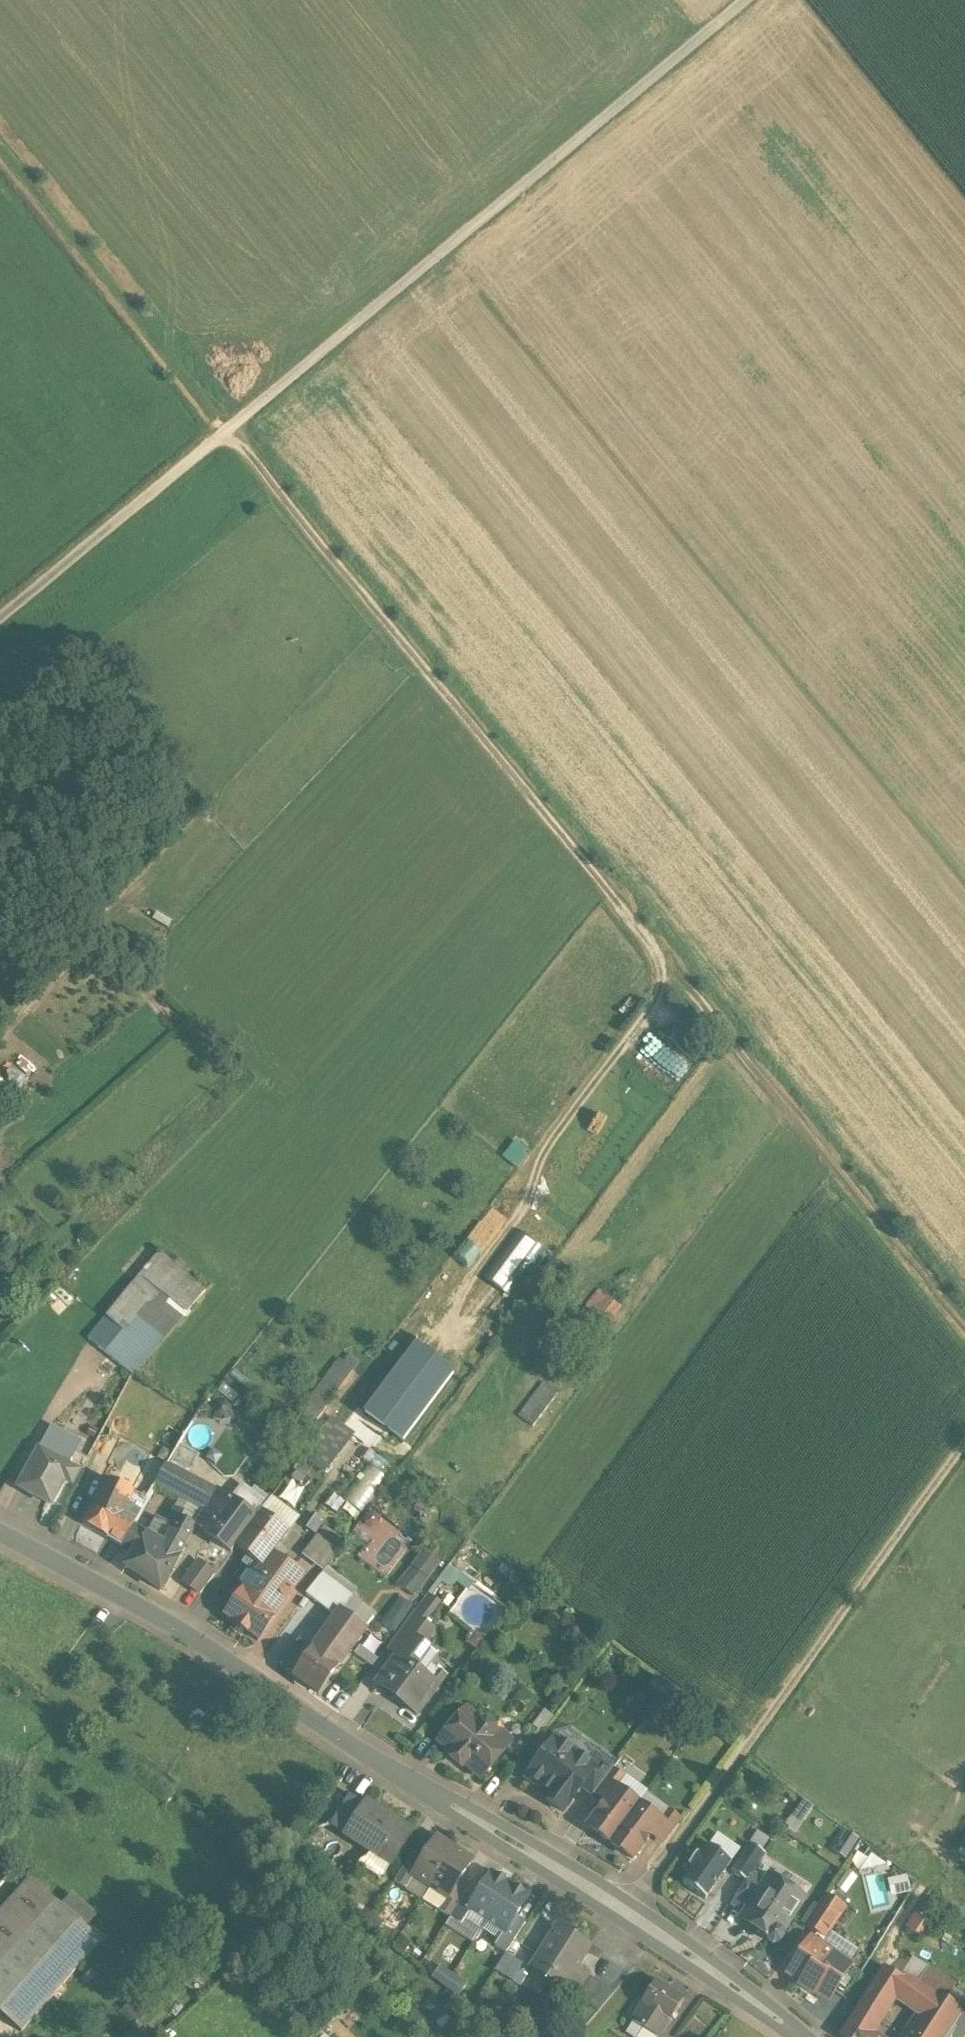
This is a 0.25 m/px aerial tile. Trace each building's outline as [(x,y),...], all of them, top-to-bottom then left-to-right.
[(672,1095),(692,1068),(645,1033),(625,1060),(672,1095)] [(492,1146),(506,1157),(519,1140),(515,1141),(492,1146)] [(491,1207),(458,1253),(473,1264),(506,1218),(491,1207)] [(140,1276),(88,1342),(132,1378),(205,1293),(159,1255),(141,1277),(140,1276)] [(573,1331),(597,1349),(621,1314),(598,1297),(573,1331)] [(364,1415),(403,1442),(454,1371),(416,1343),(364,1415)] [(317,1392),(332,1401),(352,1368),(337,1359),(317,1392)] [(556,1397),(542,1386),(518,1418),(533,1429),(556,1397)] [(249,1407),(235,1397),(231,1403),(244,1413),(249,1407)] [(228,1412),(223,1417),(222,1421),(223,1427),(229,1432),(238,1430),(242,1424),(241,1418),(236,1413),(228,1412)] [(325,1427),(303,1456),(326,1473),(339,1455),(336,1453),(344,1441),(325,1427)] [(77,1445),(51,1430),(38,1453),(67,1469),(71,1461),(69,1460),(77,1445)] [(67,1469),(38,1453),(18,1489),(50,1507),(63,1482),(70,1471),(68,1470),(67,1469)] [(167,1465),(154,1460),(144,1478),(156,1485),(167,1465)] [(120,1470),(111,1466),(99,1493),(125,1505),(141,1470),(123,1462),(120,1470)] [(215,1491),(167,1465),(156,1485),(205,1511),(215,1491)] [(78,1473),(69,1468),(68,1470),(70,1471),(63,1482),(71,1487),(78,1473)] [(341,1496),(357,1510),(376,1489),(360,1475),(341,1496)] [(267,1505),(241,1486),(230,1501),(255,1520),(260,1514),(267,1505)] [(205,1511),(197,1525),(205,1532),(227,1503),(219,1492),(216,1490),(215,1491),(205,1511)] [(125,1505),(99,1493),(90,1511),(83,1524),(121,1546),(132,1527),(135,1522),(120,1514),(125,1505)] [(205,1532),(204,1533),(230,1553),(235,1547),(255,1520),(230,1501),(229,1500),(205,1532)] [(176,1511),(167,1527),(166,1526),(164,1530),(172,1535),(184,1515),(176,1511)] [(260,1514),(255,1520),(235,1547),(261,1565),(261,1566),(269,1555),(270,1555),(286,1534),(260,1514)] [(146,1535),(132,1527),(121,1546),(135,1554),(146,1535)] [(333,1532),(325,1527),(317,1539),(324,1544),(333,1532)] [(172,1535),(164,1530),(157,1542),(165,1547),(172,1535)] [(157,1542),(146,1535),(135,1554),(127,1567),(160,1590),(180,1555),(165,1547),(157,1542)] [(187,1543),(172,1535),(165,1547),(180,1555),(187,1543)] [(438,1564),(424,1554),(412,1569),(426,1580),(438,1564)] [(269,1555),(261,1566),(261,1565),(254,1574),(254,1575),(247,1574),(241,1583),(244,1589),(224,1617),(258,1641),(303,1577),(270,1555),(269,1555)] [(214,1575),(196,1560),(181,1580),(200,1594),(214,1575)] [(452,1590),(462,1576),(448,1566),(438,1579),(452,1590)] [(426,1580),(412,1569),(399,1585),(414,1596),(426,1580)] [(321,1575),(305,1596),(315,1603),(330,1582),(321,1575)] [(330,1582),(315,1603),(335,1619),(339,1613),(340,1613),(351,1598),(330,1582)] [(506,1612),(473,1588),(452,1616),(484,1641),(506,1612)] [(427,1595),(412,1616),(426,1625),(440,1604),(427,1595)] [(381,1624),(394,1633),(413,1605),(399,1596),(381,1624)] [(340,1613),(339,1613),(335,1619),(313,1651),(337,1668),(364,1631),(340,1613)] [(427,1627),(412,1616),(387,1650),(397,1657),(379,1682),(405,1701),(403,1705),(417,1716),(436,1691),(412,1674),(430,1650),(417,1641),(427,1627)] [(357,1656),(373,1664),(383,1645),(366,1637),(357,1656)] [(337,1668),(313,1651),(294,1676),(318,1694),(337,1668)] [(668,1694),(655,1684),(646,1697),(652,1702),(648,1708),(654,1713),(668,1694)] [(467,1712),(440,1744),(481,1779),(508,1748),(495,1737),(495,1730),(486,1723),(480,1723),(467,1712)] [(542,1733),(528,1752),(539,1760),(553,1741),(542,1733)] [(566,1754),(553,1745),(555,1743),(553,1741),(539,1760),(526,1778),(549,1795),(545,1800),(563,1813),(581,1788),(595,1769),(593,1768),(573,1753),(566,1754)] [(601,1758),(593,1768),(595,1769),(581,1788),(592,1797),(595,1793),(611,1771),(613,1768),(601,1758)] [(611,1771),(595,1793),(606,1802),(616,1789),(617,1790),(624,1780),(611,1771)] [(617,1790),(616,1789),(606,1802),(587,1827),(600,1836),(602,1834),(611,1840),(609,1843),(610,1844),(638,1805),(617,1790)] [(350,1795),(331,1825),(345,1834),(365,1804),(350,1795)] [(801,1800),(788,1827),(799,1832),(812,1805),(801,1800)] [(412,1832),(366,1802),(365,1804),(345,1834),(391,1864),(412,1832)] [(638,1805),(610,1844),(611,1845),(613,1842),(622,1849),(620,1851),(632,1861),(651,1835),(661,1822),(660,1821),(638,1805)] [(661,1822),(651,1835),(663,1843),(679,1821),(667,1811),(660,1821),(661,1822)] [(843,1830),(833,1852),(848,1858),(858,1837),(843,1830)] [(454,1850),(436,1838),(424,1857),(412,1875),(413,1875),(430,1887),(454,1850)] [(749,1844),(730,1873),(746,1883),(752,1875),(765,1855),(749,1844)] [(731,1863),(709,1847),(701,1857),(696,1854),(688,1866),(693,1870),(682,1884),(705,1900),(731,1863)] [(454,1850),(430,1887),(447,1898),(448,1898),(460,1880),(472,1861),(454,1850)] [(414,1851),(394,1881),(405,1888),(413,1875),(412,1875),(424,1857),(414,1851)] [(492,1874),(479,1893),(480,1893),(468,1911),(469,1912),(486,1923),(509,1885),(492,1874)] [(746,1883),(731,1905),(745,1914),(765,1884),(752,1875),(746,1883)] [(745,1914),(742,1920),(766,1936),(767,1942),(772,1945),(778,1944),(782,1939),(781,1933),(802,1900),(786,1889),(785,1883),(777,1878),(771,1880),(769,1878),(745,1914)] [(0,1912),(0,1965),(55,1902),(29,1879),(0,1912)] [(460,1880),(448,1898),(447,1898),(439,1910),(450,1917),(470,1887),(460,1880)] [(509,1885),(486,1923),(502,1933),(503,1934),(515,1916),(527,1897),(509,1885)] [(447,1898),(430,1887),(422,1899),(423,1900),(439,1910),(447,1898)] [(470,1887),(450,1917),(461,1924),(465,1918),(469,1912),(468,1911),(480,1893),(479,1893),(470,1887)] [(844,1909),(824,1896),(804,1926),(818,1935),(830,1916),(837,1920),(844,1909)] [(0,1965),(0,2013),(21,2032),(100,1942),(55,1902),(0,1965)] [(486,1923),(469,1912),(465,1918),(481,1929),(486,1923)] [(929,1922),(916,1914),(908,1928),(920,1935),(929,1922)] [(515,1916),(503,1934),(502,1933),(498,1940),(494,1946),(505,1953),(525,1922),(515,1916)] [(502,1933),(486,1923),(481,1929),(498,1940),(502,1933)] [(557,1926),(531,1966),(574,1994),(587,1975),(576,1968),(589,1947),(557,1926)] [(851,1966),(810,1940),(788,1973),(800,1981),(798,1985),(815,1996),(817,1992),(829,2000),(851,1966)] [(445,1963),(434,1972),(454,1994),(464,1985),(445,1963)] [(918,1983),(908,1976),(906,1981),(884,1966),(876,1978),(898,1992),(894,2000),(919,2018),(918,2020),(927,2026),(944,2001),(937,1996),(918,1983)] [(946,1981),(927,1969),(918,1983),(937,1996),(946,1981)] [(587,1975),(574,1994),(589,2004),(601,1984),(600,1983),(600,1984),(587,1975)] [(876,1978),(840,2036),(869,2036),(871,2034),(872,2035),(894,2000),(898,1992),(876,1978)] [(683,1997),(657,1980),(632,2018),(634,2019),(644,2026),(658,2035),(661,2031),(683,1997)] [(959,2011),(944,2001),(927,2026),(944,2035),(959,2011)] [(634,2019),(629,2026),(639,2033),(644,2026),(634,2019)] [(918,2020),(907,2036),(943,2036),(944,2035),(927,2026),(918,2020)] [(644,2026),(639,2033),(637,2036),(657,2036),(658,2035),(644,2026)]
